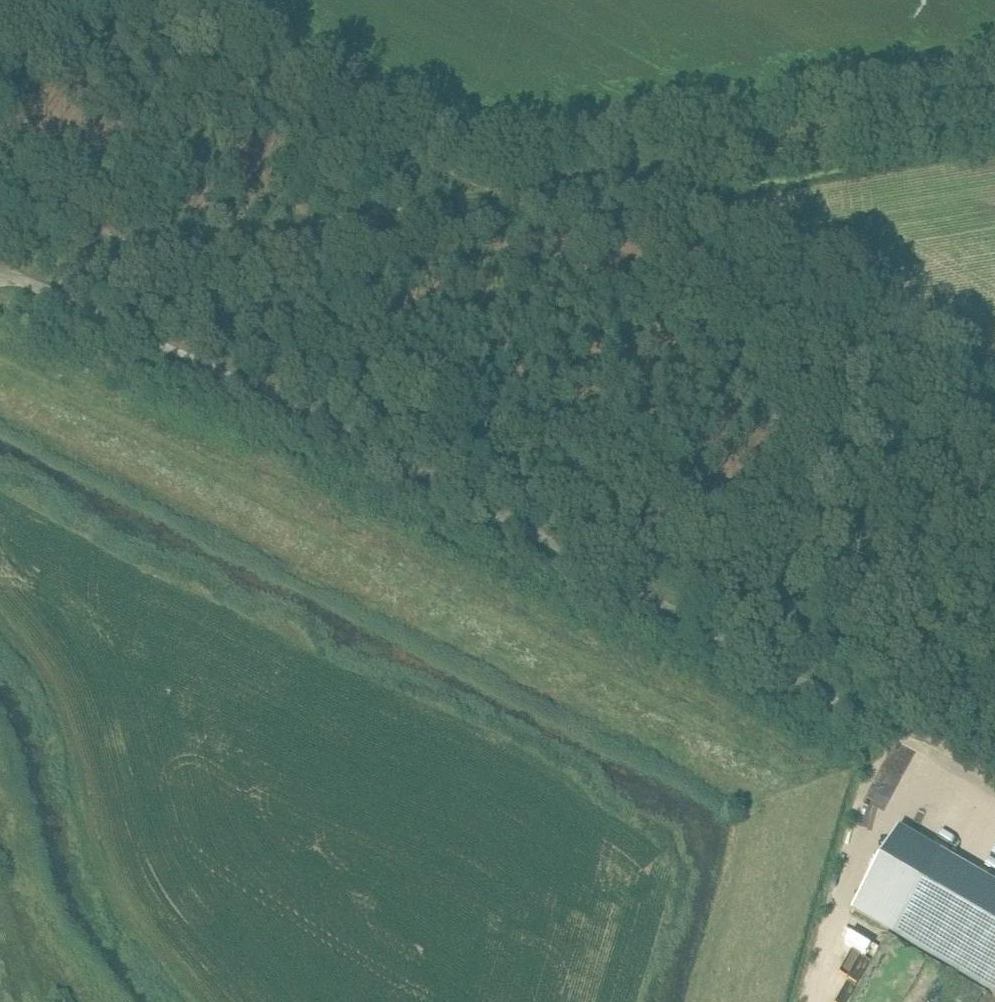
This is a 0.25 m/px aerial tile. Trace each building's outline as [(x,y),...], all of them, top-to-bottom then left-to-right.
[(853,908),(994,989),(994,885),(898,830),(853,908)]
